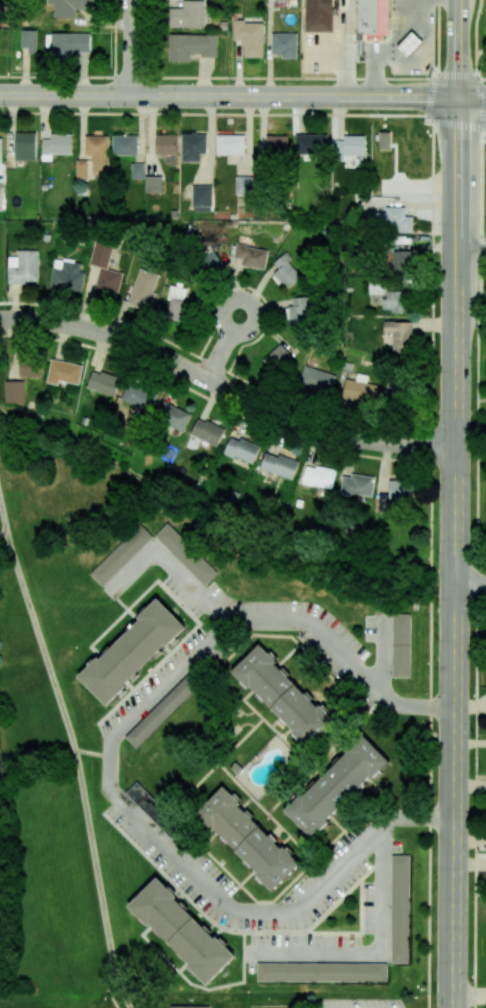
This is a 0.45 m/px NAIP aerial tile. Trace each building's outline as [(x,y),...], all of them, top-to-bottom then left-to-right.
[(54,18),(76,18),(76,11),(94,12),(94,0),(47,0),(47,3),(54,4),(54,18)] [(182,9),(165,8),(165,26),(207,28),(208,12),(204,12),(205,1),(182,0),(182,9)] [(333,32),(333,0),(305,0),(305,32),(333,32)] [(357,34),(366,34),(366,41),(383,41),(383,34),(388,34),(388,0),(357,0),(357,34)] [(233,40),(243,40),(243,58),(264,57),(263,21),(233,22),(233,40)] [(20,47),(28,47),(27,54),(36,54),(36,30),(21,30),(20,47)] [(412,31),(397,48),(408,58),(424,41),(412,31)] [(74,56),(74,52),(90,52),(90,33),(46,33),(46,47),(51,47),(51,56),(74,56)] [(297,58),(297,33),(271,33),(271,54),(281,54),(281,58),(297,58)] [(168,61),(189,61),(190,55),(216,56),(217,35),(169,34),(168,61)] [(35,161),(36,133),(16,132),(15,160),(35,161)] [(380,132),(379,149),(390,150),(391,132),(380,132)] [(72,134),(50,134),(50,139),(42,139),(43,154),(72,154),(72,134)] [(182,134),(182,161),(200,162),(200,153),(206,153),(206,134),(182,134)] [(244,134),(217,135),(217,155),(245,154),(244,134)] [(295,153),(327,154),(327,135),(295,134),(295,153)] [(109,135),(85,135),(85,158),(76,158),(76,178),(92,178),(93,174),(108,175),(109,135)] [(112,155),(137,155),(137,136),(112,135),(112,155)] [(177,155),(177,135),(156,135),(156,155),(177,155)] [(266,157),(288,157),(287,135),(266,135),(266,157)] [(365,136),(343,136),(343,140),(333,140),(333,160),(345,160),(345,167),(363,167),(363,163),(356,163),(356,156),(365,156),(365,136)] [(131,179),(144,178),(144,163),(131,163),(131,179)] [(161,176),(145,176),(145,192),(161,192),(161,176)] [(235,193),(247,194),(248,179),(236,179),(235,193)] [(212,185),(192,185),(192,211),(211,211),(212,185)] [(404,207),(385,207),(385,212),(368,212),(368,232),(413,232),(413,216),(405,216),(404,207)] [(89,264),(99,267),(94,293),(117,298),(122,273),(107,269),(113,243),(94,239),(89,264)] [(233,258),(242,260),(241,265),(264,269),(268,250),(236,244),(233,258)] [(38,251),(18,250),(18,257),(9,257),(8,283),(38,284),(38,251)] [(220,261),(213,250),(201,258),(209,269),(220,261)] [(273,263),(279,269),(272,276),(286,291),(302,276),(288,262),(292,259),(285,252),(273,263)] [(84,273),(78,272),(79,264),(64,261),(62,269),(53,268),(49,287),(81,293),(84,273)] [(157,274),(137,269),(129,306),(150,310),(154,292),(153,292),(157,274)] [(369,295),(383,295),(383,283),(369,283),(369,295)] [(187,288),(170,286),(166,319),(183,321),(187,288)] [(407,312),(407,292),(384,291),(384,311),(407,312)] [(288,328),(313,324),(309,296),(291,298),(292,306),(285,307),(288,328)] [(392,333),(392,352),(411,352),(412,322),(384,321),(384,333),(392,333)] [(276,374),(293,359),(280,344),(262,359),(276,374)] [(19,377),(41,377),(40,358),(19,358),(19,377)] [(46,382),(57,385),(58,380),(78,384),(82,365),(51,359),(46,382)] [(329,395),(336,376),(304,365),(297,384),(329,395)] [(87,387),(115,396),(120,378),(93,369),(87,387)] [(341,398),(372,407),(378,387),(346,378),(341,398)] [(389,399),(400,398),(399,379),(388,380),(389,399)] [(5,403),(24,403),(24,381),(5,381),(5,403)] [(155,386),(129,385),(128,404),(154,405),(155,386)] [(183,432),(191,414),(162,400),(154,418),(183,432)] [(190,435),(216,447),(225,430),(198,417),(190,435)] [(260,445),(239,437),(238,440),(230,437),(223,453),(252,465),(260,445)] [(298,462),(265,451),(259,469),(292,480),(298,462)] [(306,465),(302,483),(332,489),(336,470),(306,465)] [(343,473),(340,492),(372,497),(375,478),(343,473)] [(389,500),(409,500),(410,480),(389,480),(389,500)] [(217,573),(168,522),(155,535),(203,586),(217,573)] [(102,586),(153,537),(140,524),(89,573),(102,586)] [(79,677),(106,705),(185,627),(158,599),(79,677)] [(392,677),(411,677),(410,614),(392,614),(392,677)] [(232,671),(308,748),(334,722),(258,645),(232,671)] [(125,738),(137,748),(198,685),(187,674),(125,738)] [(285,812),(311,838),(388,760),(362,734),(285,812)] [(126,792),(158,826),(170,816),(137,781),(126,792)] [(271,892),(298,867),(224,786),(197,811),(271,892)] [(408,963),(409,855),(391,855),(390,963),(408,963)] [(129,905),(207,984),(235,957),(156,878),(129,905)] [(386,982),(387,963),(257,962),(257,981),(386,982)]
